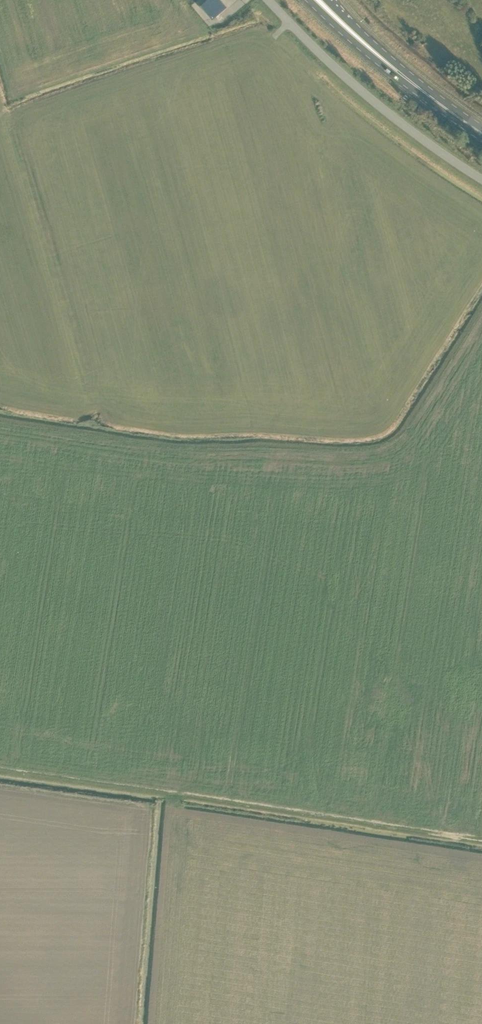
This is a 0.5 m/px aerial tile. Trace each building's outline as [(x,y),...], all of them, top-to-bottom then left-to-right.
[(211,19),(226,6),(220,0),(206,0),(199,6),(211,19)]
